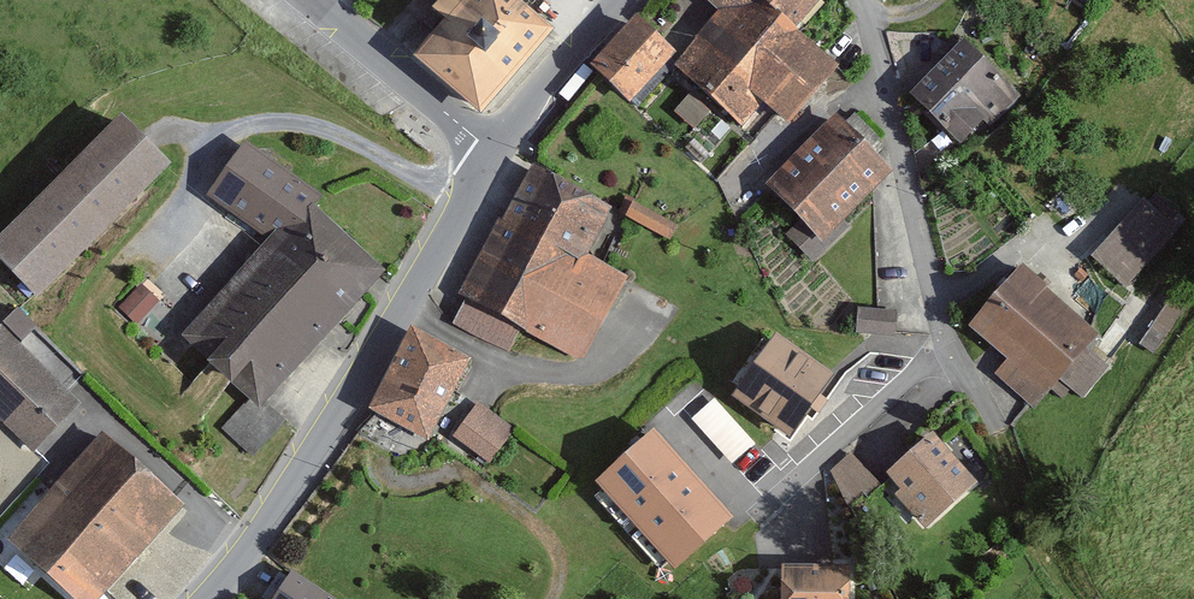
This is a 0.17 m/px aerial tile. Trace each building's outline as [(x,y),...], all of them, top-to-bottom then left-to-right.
[(468,4),(422,52),(481,108),(560,26),(532,0),(463,0),(468,4)] [(665,68),(738,129),(760,103),(782,122),(831,64),(792,31),(818,0),(706,0),(716,9),(665,68)] [(627,18),(587,66),(626,98),(666,50),(627,18)] [(961,30),(905,94),(962,144),(988,116),(1000,126),(1031,92),(961,30)] [(677,107),(696,125),(711,109),(692,91),(677,107)] [(831,110),(759,184),(822,244),(893,171),(831,110)] [(0,215),(0,269),(27,296),(157,163),(103,111),(0,215)] [(527,168),(457,315),(521,345),(526,334),(585,362),(626,275),(584,255),(607,206),(527,168)] [(259,172),(227,208),(261,238),(177,334),(195,350),(187,360),(214,383),(222,374),(253,401),(370,269),(259,172)] [(634,197),(626,213),(672,235),(679,219),(634,197)] [(1142,197),(1088,261),(1130,296),(1184,231),(1142,197)] [(1018,264),(968,324),(1052,392),(1059,381),(1088,347),(1101,332),(1018,264)] [(118,302),(137,320),(160,295),(141,278),(118,302)] [(1157,350),(1183,308),(1169,299),(1143,341),(1157,350)] [(897,331),(898,305),(860,303),(859,329),(897,331)] [(33,452),(80,403),(0,326),(0,420),(33,452)] [(465,357),(404,328),(366,407),(427,436),(465,357)] [(833,373),(774,333),(732,395),(790,435),(833,373)] [(1110,366),(1088,347),(1059,381),(1082,400),(1110,366)] [(734,460),(758,439),(716,393),(692,414),(734,460)] [(454,433),(489,457),(513,420),(477,397),(454,433)] [(930,429),(884,470),(933,527),(980,486),(930,429)] [(731,518),(652,430),(596,480),(675,568),(731,518)] [(4,546),(67,598),(95,598),(177,501),(97,434),(4,546)] [(829,463),(847,497),(876,482),(858,448),(829,463)] [(772,566),(772,598),(846,598),(846,566),(772,566)] [(269,598),(336,598),(290,568),(269,598)]
